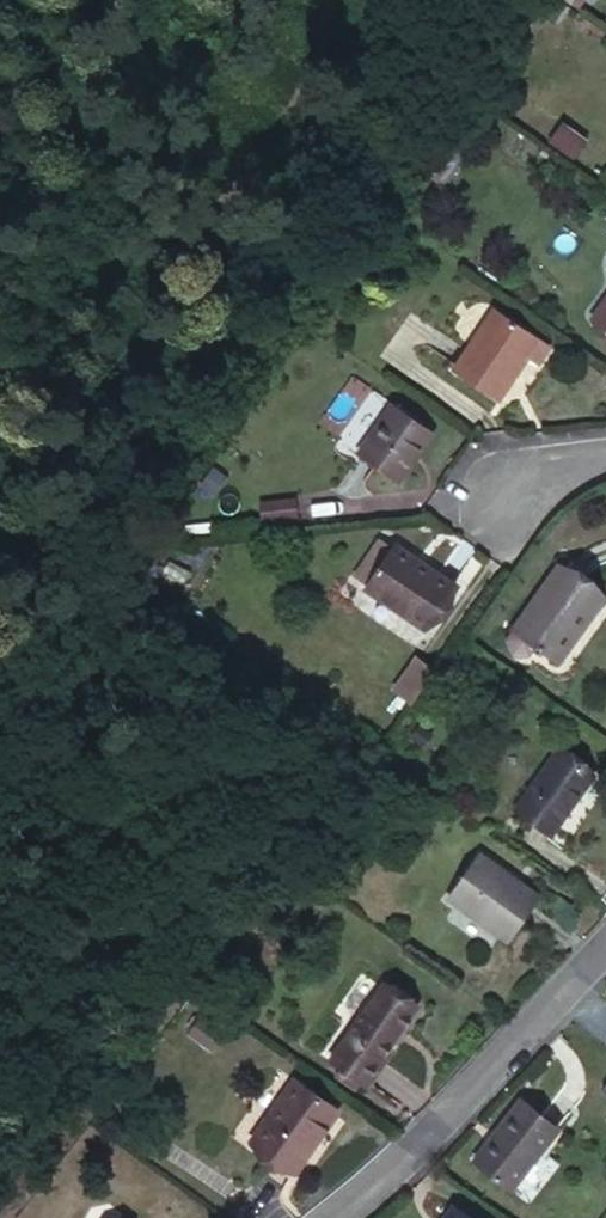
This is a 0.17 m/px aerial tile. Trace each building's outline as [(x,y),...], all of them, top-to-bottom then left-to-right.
[(546,139),(572,156),(585,136),(560,119),(546,139)] [(593,323),(605,332),(605,305),(593,323)] [(493,312),(450,372),(489,399),(501,382),(498,379),(517,353),(535,366),(546,350),(493,312)] [(391,411),(357,458),(395,485),(428,437),(391,411)] [(392,548),(362,591),(421,632),(451,589),(392,548)] [(555,570),(509,634),(555,667),(601,601),(555,570)] [(392,702),(410,714),(435,679),(417,667),(392,702)] [(557,753),(513,813),(549,840),(593,779),(557,753)] [(479,858),(445,904),(504,946),(538,900),(479,858)] [(327,1058),(360,1082),(379,1057),(413,1010),(381,986),(327,1058)] [(379,1057),(360,1082),(366,1087),(386,1062),(379,1057)] [(295,1084),(251,1146),(293,1175),(337,1114),(295,1084)] [(521,1100),(473,1160),(510,1188),(558,1129),(521,1100)] [(450,1209),(442,1217),(463,1217),(450,1209)]
